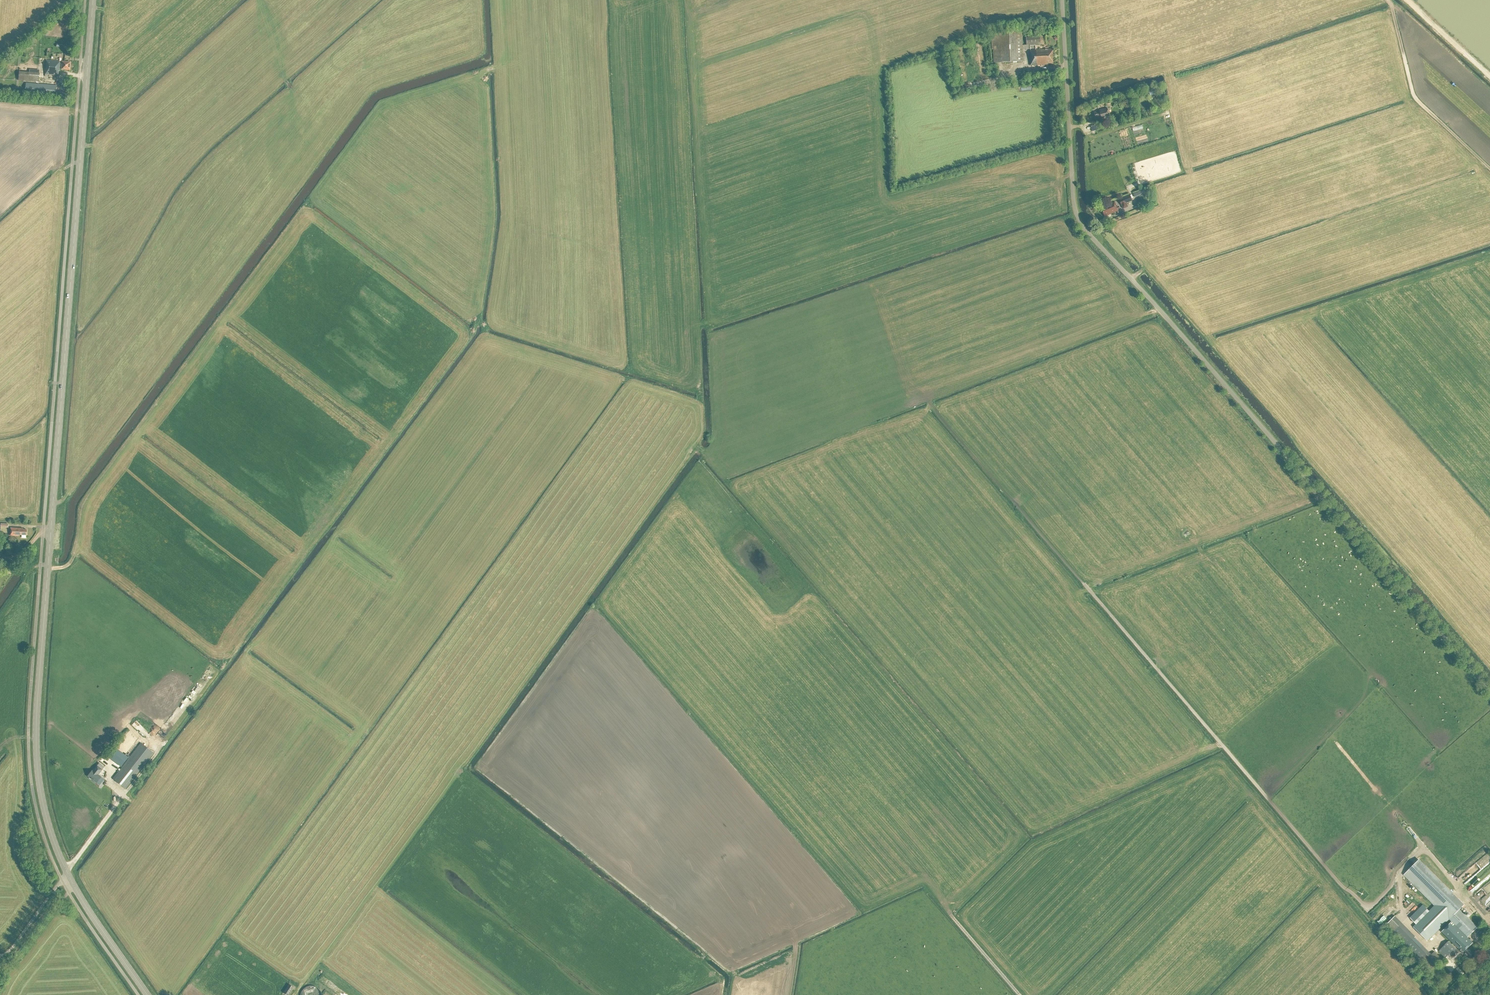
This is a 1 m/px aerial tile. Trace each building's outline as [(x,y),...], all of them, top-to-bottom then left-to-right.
[(1026,37),(1026,40),(1022,40),(1022,31),(993,33),(994,63),(1023,61),(1022,45),(1041,44),(1045,43),(1044,36),(1026,37)] [(1053,64),(1052,49),(1047,49),(1047,50),(1045,51),(1045,50),(1034,50),(1030,50),(1030,55),(1030,66),(1048,65),(1047,64),(1051,63),(1051,64),(1053,64)] [(60,62),(46,61),(45,74),(58,75),(59,71),(60,68),(62,68),(62,70),(70,70),(70,62),(62,62),(62,63),(60,63),(60,62)] [(19,81),(39,82),(39,73),(19,72),(19,81)] [(25,93),(55,96),(56,86),(26,83),(25,93)] [(1109,118),(1107,109),(1107,108),(1099,110),(1099,111),(1094,112),(1095,118),(1096,118),(1096,120),(1101,119),(1101,120),(1109,118)] [(1144,190),(1133,194),(1135,199),(1145,194),(1144,190)] [(1132,201),(1129,195),(1118,200),(1121,205),(1132,201)] [(1119,206),(1117,207),(1114,202),(1101,207),(1105,217),(1118,211),(1118,209),(1119,208),(1119,206)] [(18,528),(11,528),(10,536),(18,536),(18,535),(26,535),(27,530),(23,530),(23,528),(18,528)] [(200,680),(196,683),(201,690),(205,686),(200,680)] [(141,743),(113,779),(125,788),(153,753),(141,743)] [(108,757),(121,768),(128,758),(115,748),(108,757)] [(101,777),(98,774),(99,773),(104,767),(99,763),(93,770),(92,770),(88,776),(89,778),(91,780),(92,780),(96,783),(101,777)] [(1464,904),(1419,859),(1403,875),(1434,906),(1416,924),(1430,938),(1449,919),(1452,922),(1467,937),(1478,927),(1460,909),(1464,904)] [(1431,955),(1400,924),(1394,917),(1387,924),(1410,947),(1408,949),(1416,956),(1415,957),(1419,960),(1421,958),(1431,969),(1441,958),(1434,952),(1431,955)] [(1467,937),(1452,922),(1442,931),(1469,958),(1474,953),(1468,947),(1473,943),(1467,937)] [(1443,947),(1449,953),(1454,948),(1448,942),(1443,947)] [(283,992),(287,994),(288,994),(293,987),(289,984),(283,992)]
